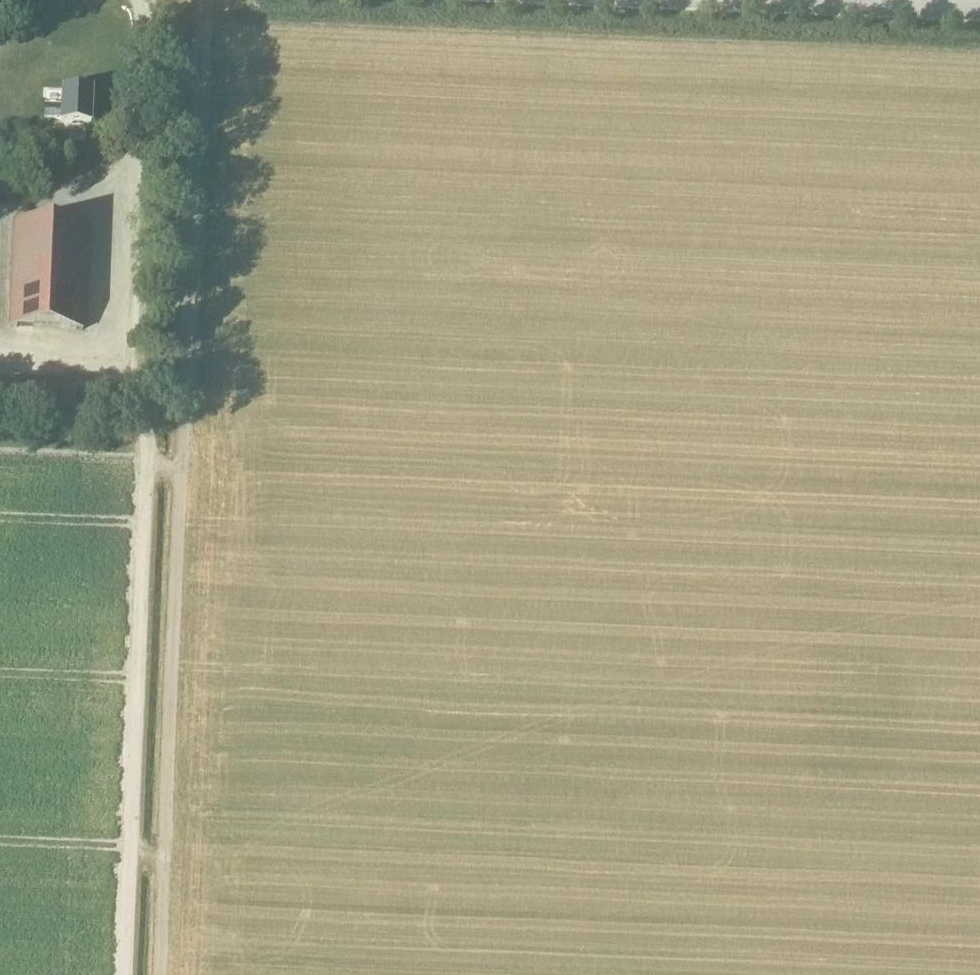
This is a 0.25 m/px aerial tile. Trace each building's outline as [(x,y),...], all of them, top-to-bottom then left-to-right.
[(90,125),(92,91),(62,89),(61,107),(45,106),(44,119),(60,119),(60,124),(90,125)] [(14,221),(9,327),(81,330),(86,225),(14,221)]
